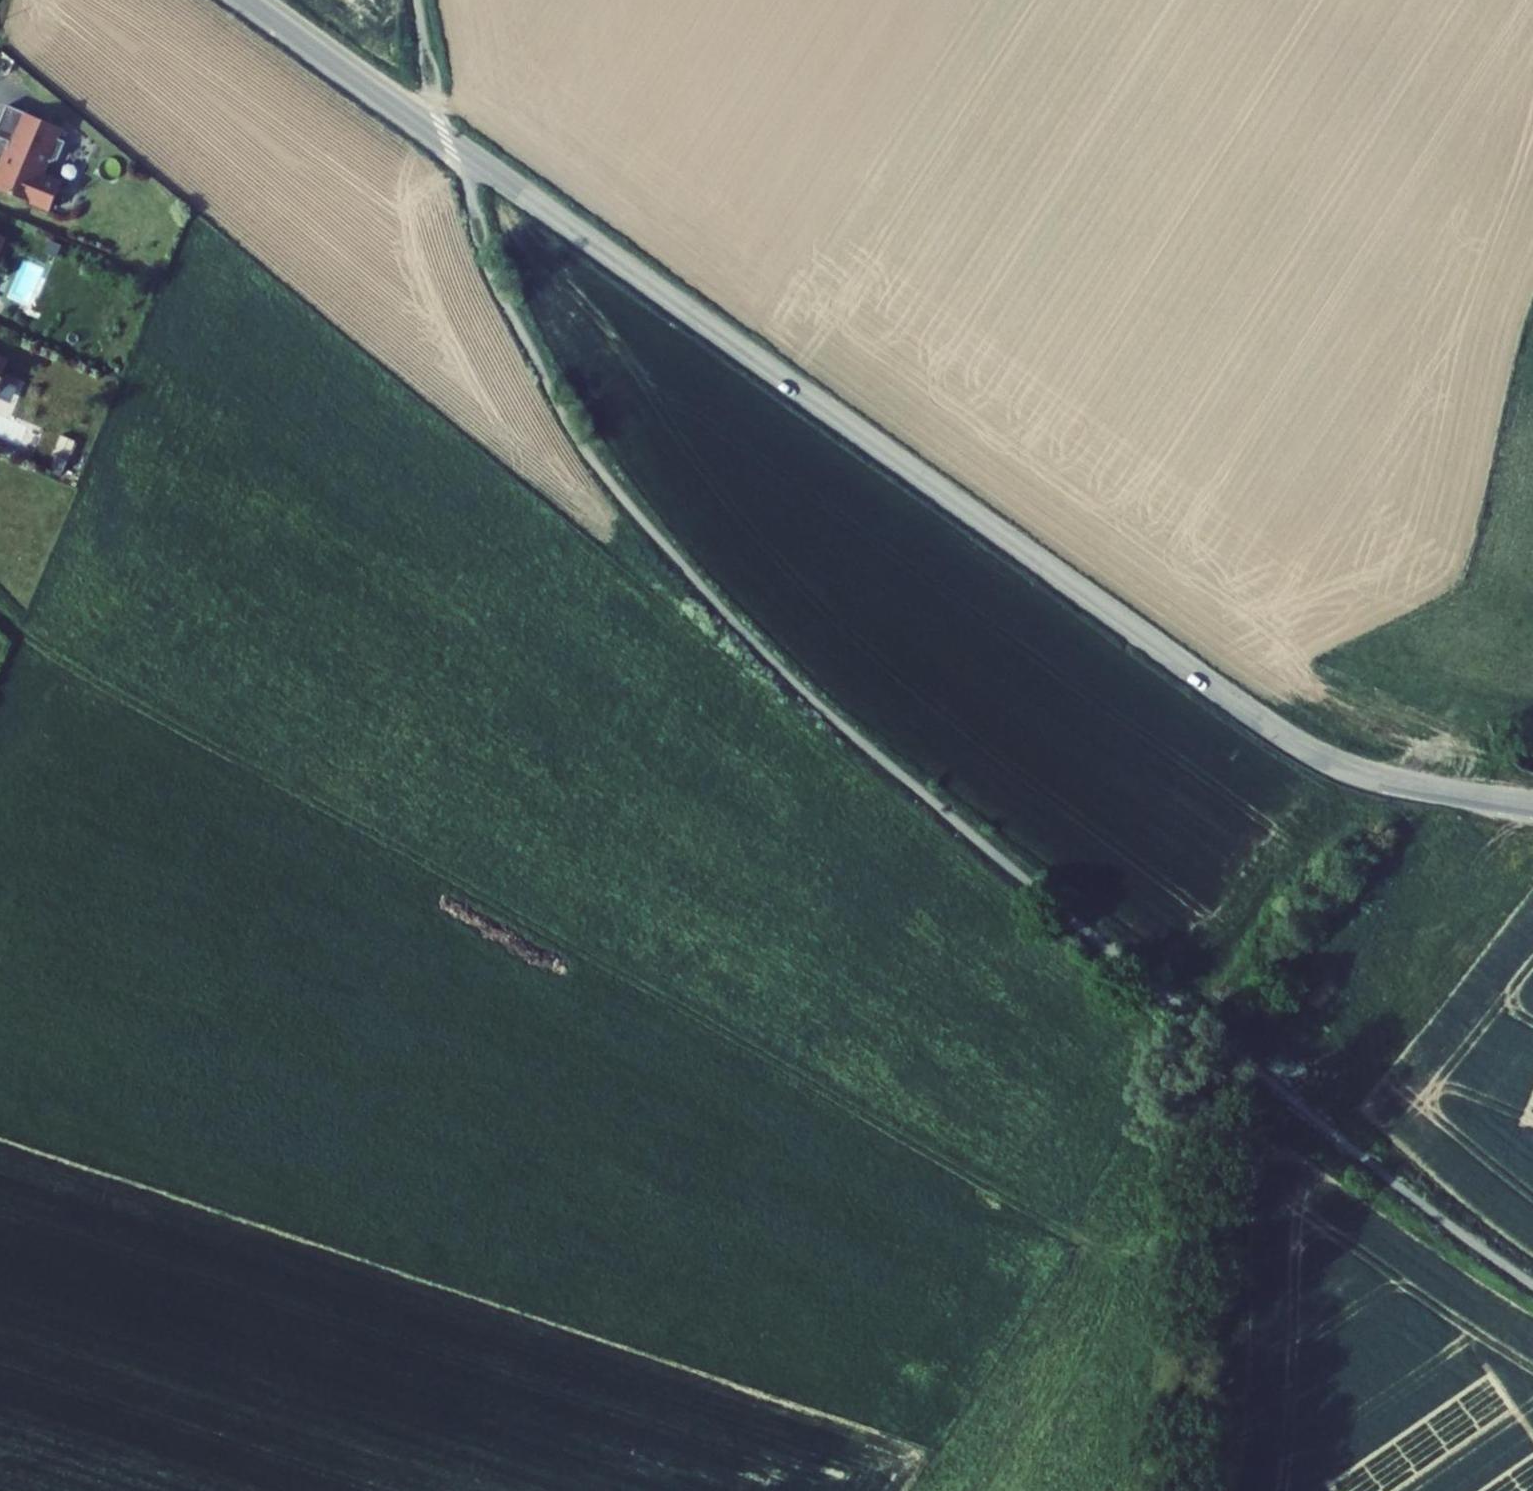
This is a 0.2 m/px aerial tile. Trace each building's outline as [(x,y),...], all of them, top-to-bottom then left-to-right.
[(7,111),(0,128),(0,144),(11,148),(0,174),(0,194),(51,215),(61,189),(42,182),(48,165),(60,170),(69,146),(61,142),(64,134),(7,111)]
